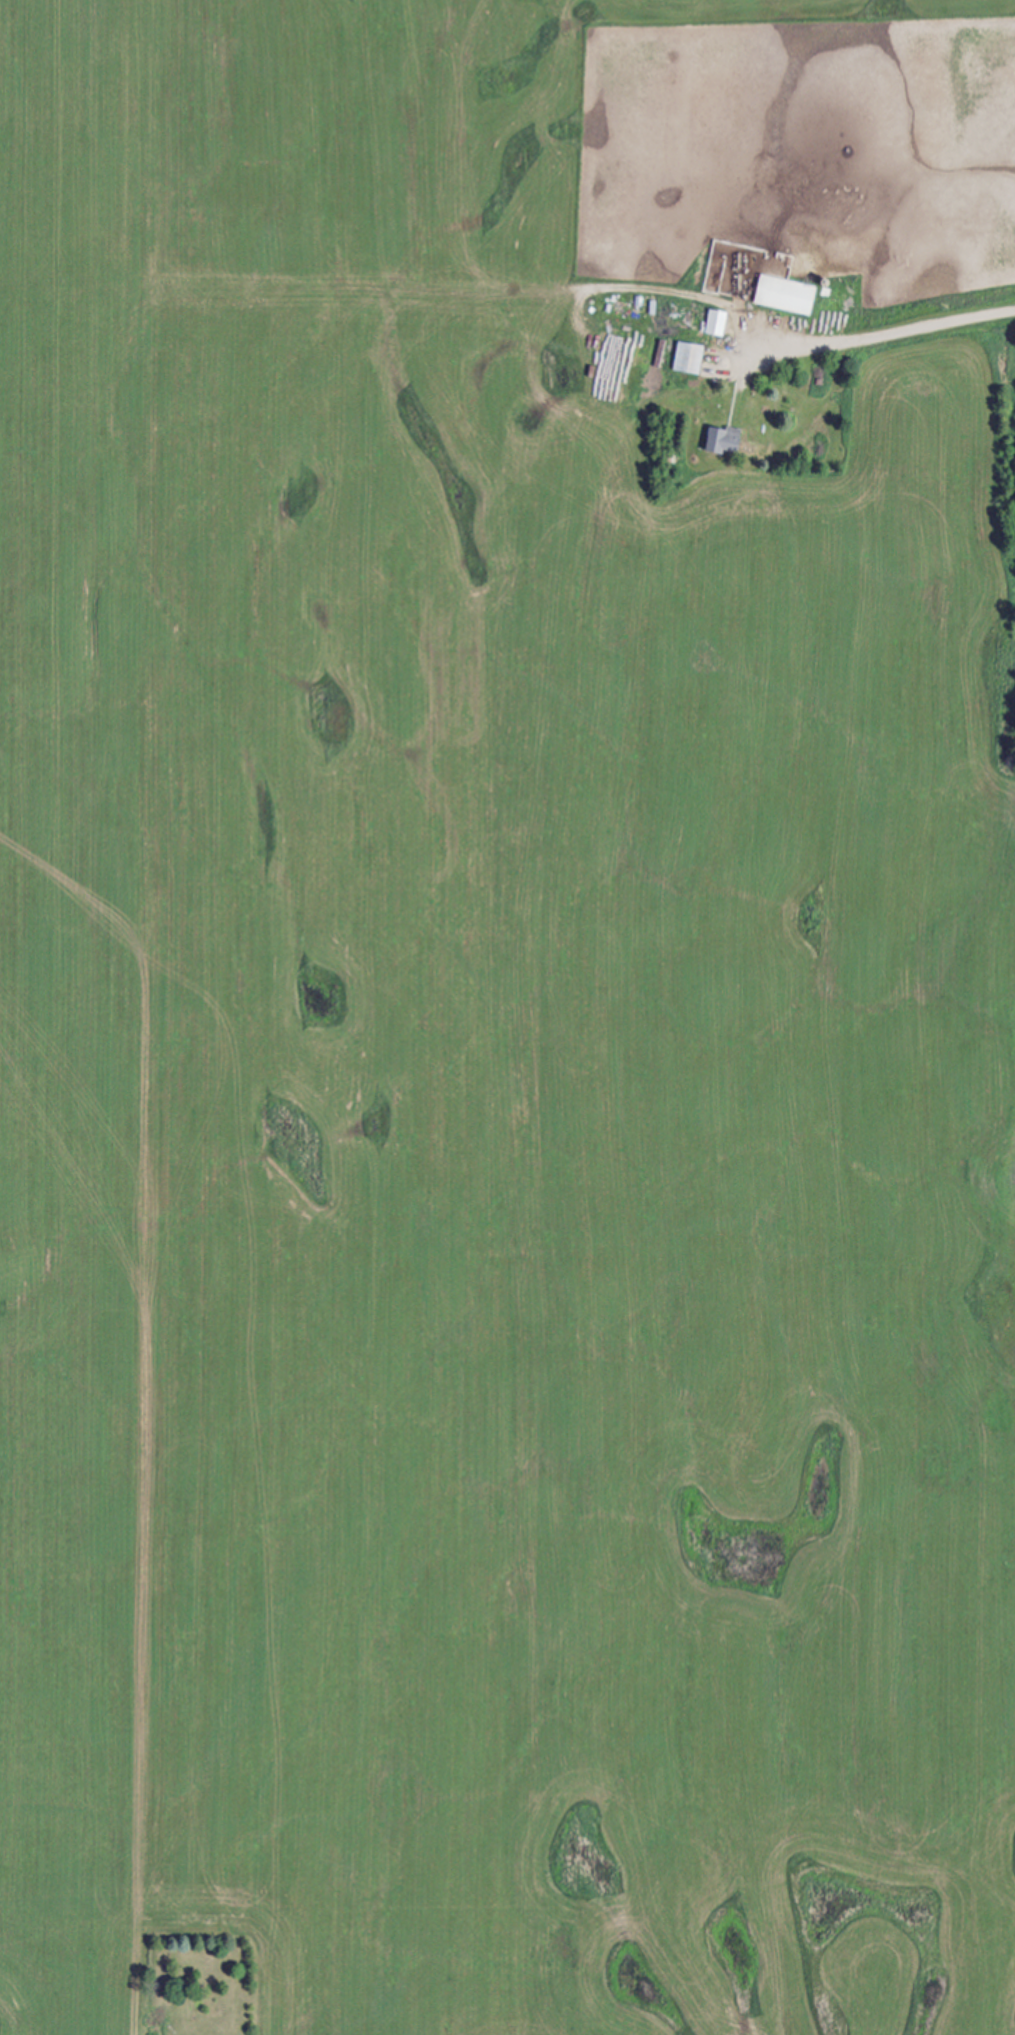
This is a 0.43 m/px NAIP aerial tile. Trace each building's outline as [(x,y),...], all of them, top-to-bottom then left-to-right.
[(810,316),(816,286),(760,274),(753,303),(810,316)] [(727,313),(709,309),(704,333),(722,337),(727,313)] [(700,374),(702,345),(675,343),(673,372),(700,374)] [(736,452),(740,433),(709,427),(704,452),(722,455),(723,450),(736,452)]
